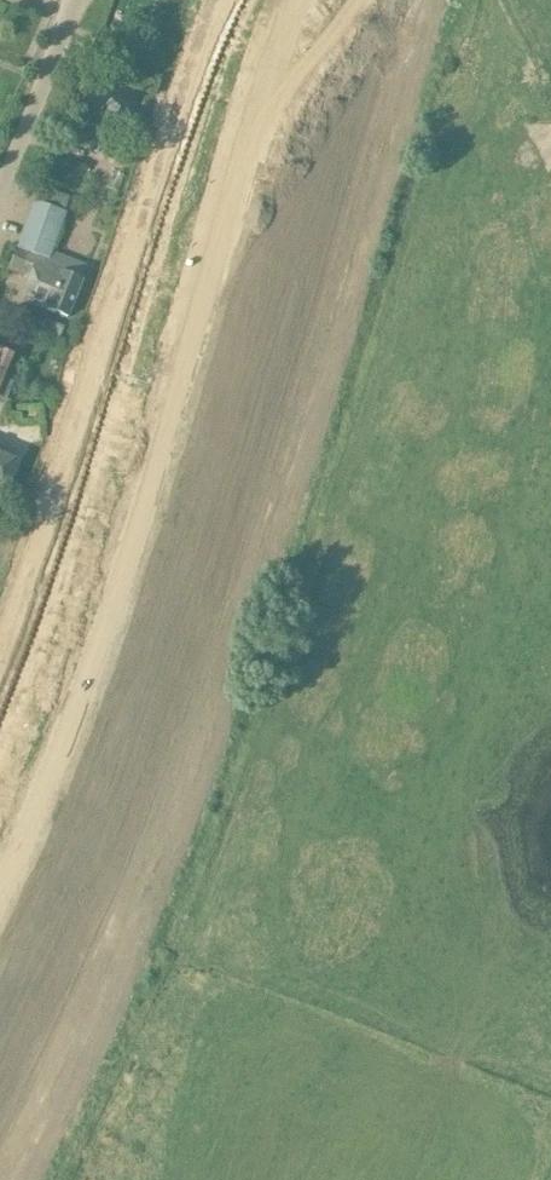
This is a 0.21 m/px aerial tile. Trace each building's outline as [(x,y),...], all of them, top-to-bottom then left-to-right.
[(47,264),(67,213),(65,212),(70,197),(44,187),(39,202),(35,200),(18,246),(28,251),(20,272),(35,277),(26,300),(68,316),(83,278),(47,264)] [(40,331),(58,338),(63,326),(44,319),(40,331)] [(9,354),(0,350),(0,378),(9,354)] [(12,454),(0,449),(0,485),(12,454)]
